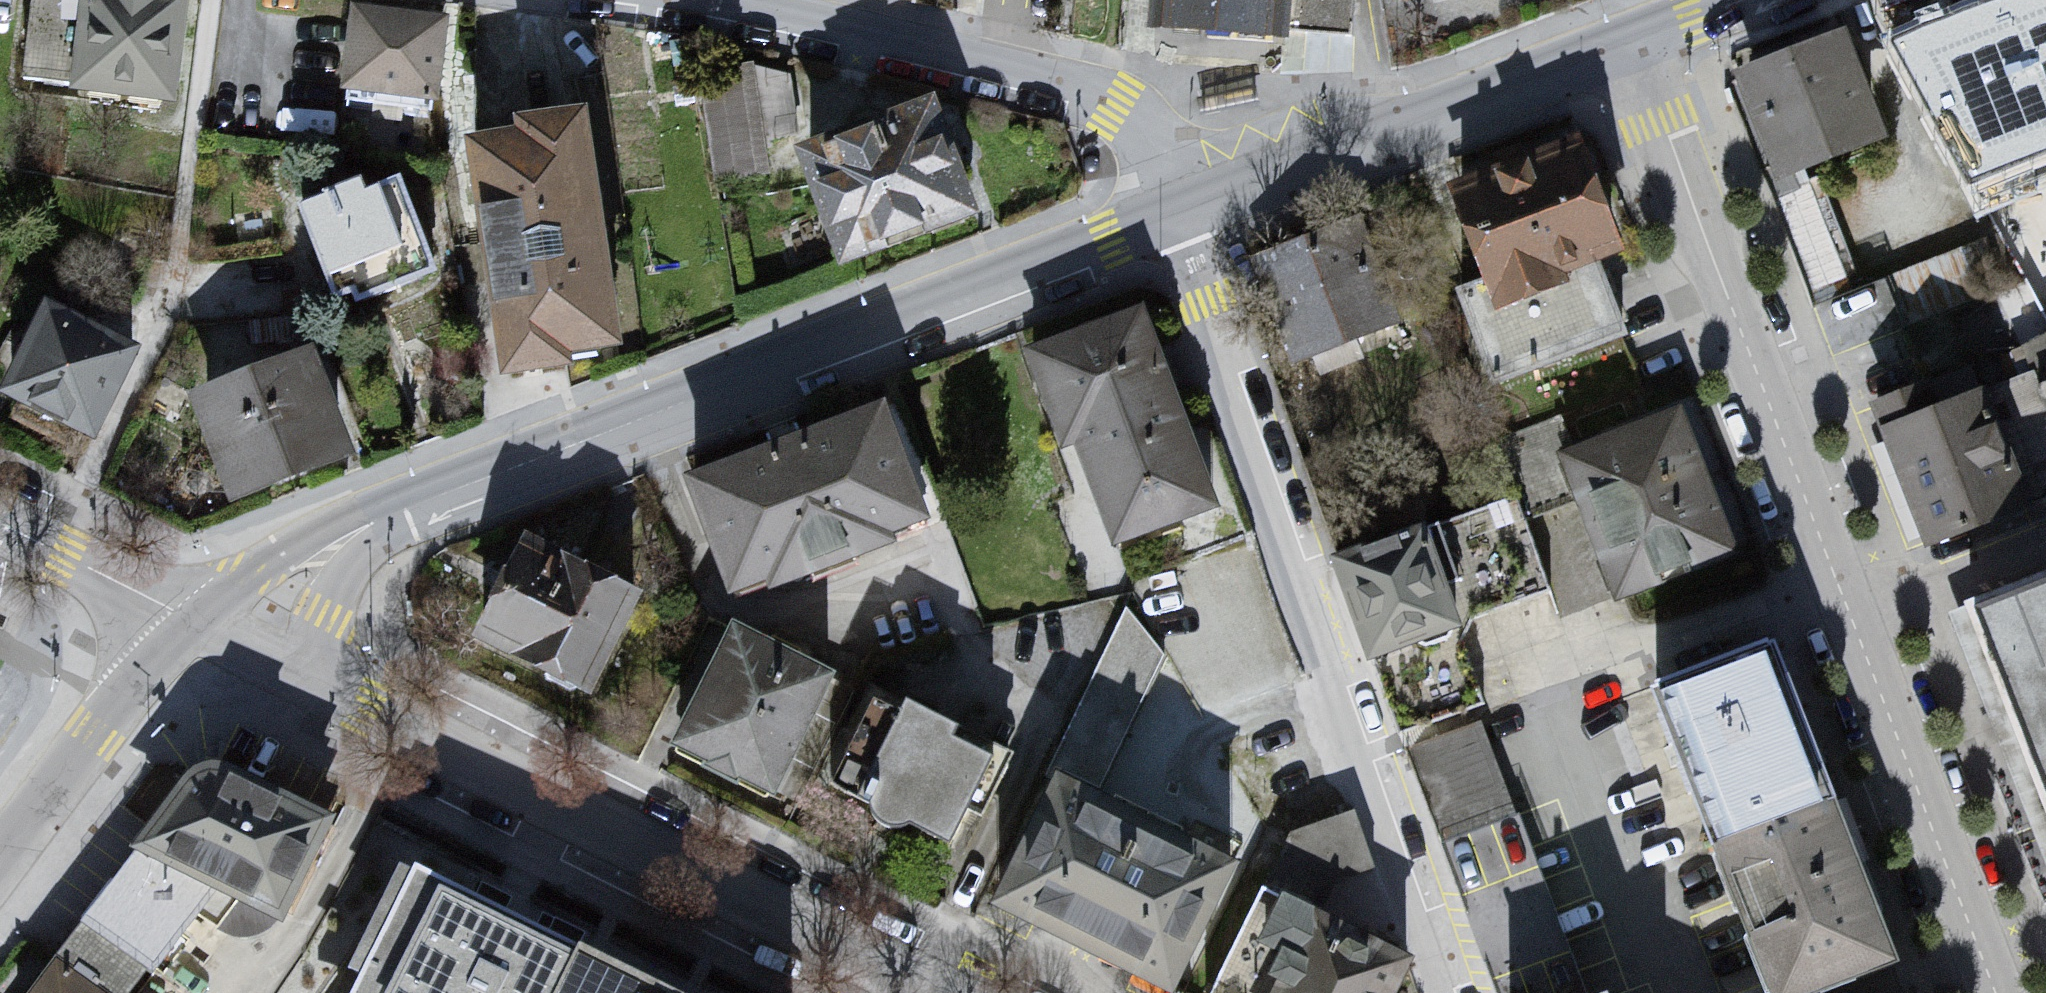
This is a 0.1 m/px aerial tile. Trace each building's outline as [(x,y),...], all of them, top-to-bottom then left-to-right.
[(74,98),(178,113),(190,4),(158,0),(84,0),(74,98)] [(1165,36),(1292,43),(1297,0),(1166,0),(1165,36)] [(1916,18),(1960,106),(2045,76),(2045,24),(2038,0),(1962,0),(1916,18)] [(449,25),(353,13),(341,99),(438,116),(449,25)] [(1849,42),(1735,79),(1780,187),(1888,149),(1849,42)] [(713,63),(711,169),(761,169),(762,64),(713,63)] [(947,112),(827,154),(836,181),(814,190),(828,227),(840,278),(984,218),(947,112)] [(517,140),(465,150),(478,205),(522,212),(547,302),(492,312),(502,386),(627,349),(589,119),(521,130),(517,140)] [(1581,147),(1452,188),(1477,277),(1490,307),(1608,257),(1625,257),(1581,147)] [(398,184),(301,217),(338,315),(434,284),(398,184)] [(1360,208),(1245,245),(1290,373),(1400,336),(1360,208)] [(1490,307),(1477,277),(1453,288),(1497,391),(1639,331),(1608,257),(1490,307)] [(0,393),(0,405),(96,452),(141,355),(45,306),(0,393)] [(1146,311),(1025,356),(1063,461),(1076,453),(1112,556),(1219,514),(1146,311)] [(320,356),(184,402),(226,516),(352,461),(320,356)] [(2010,387),(1877,434),(1921,549),(1945,553),(2016,525),(2027,510),(2044,503),(2010,387)] [(894,411),(687,487),(732,608),(938,529),(894,411)] [(1681,416),(1556,466),(1612,612),(1737,565),(1681,416)] [(1520,500),(1343,562),(1403,731),(1481,703),(1463,643),(1470,618),(1550,594),(1520,500)] [(639,603),(527,545),(469,659),(587,708),(639,603)] [(1977,615),(2045,797),(2045,588),(1977,615)] [(1128,609),(1050,774),(1100,799),(1167,659),(1128,609)] [(833,678),(734,633),(668,756),(775,808),(833,678)] [(1765,656),(1658,689),(1719,848),(1835,801),(1765,656)] [(1012,761),(909,708),(865,813),(959,855),(1012,761)] [(991,914),(1153,992),(1178,992),(1239,868),(1100,799),(1050,774),(991,914)] [(219,900),(283,933),(335,830),(216,779),(200,785),(176,814),(141,859),(216,898),(219,900)] [(1835,801),(1719,848),(1778,992),(1817,992),(1900,959),(1835,801)] [(1411,964),(1307,918),(1325,878),(1369,860),(1348,811),(1293,834),(1257,877),(1205,992),(1397,992),(1411,964)] [(141,859),(56,968),(91,992),(143,992),(219,900),(141,859)] [(355,992),(564,992),(582,955),(507,920),(512,911),(416,865),(355,992)] [(582,955),(564,992),(659,992),(582,955)] [(56,968),(38,992),(91,992),(56,968)]
